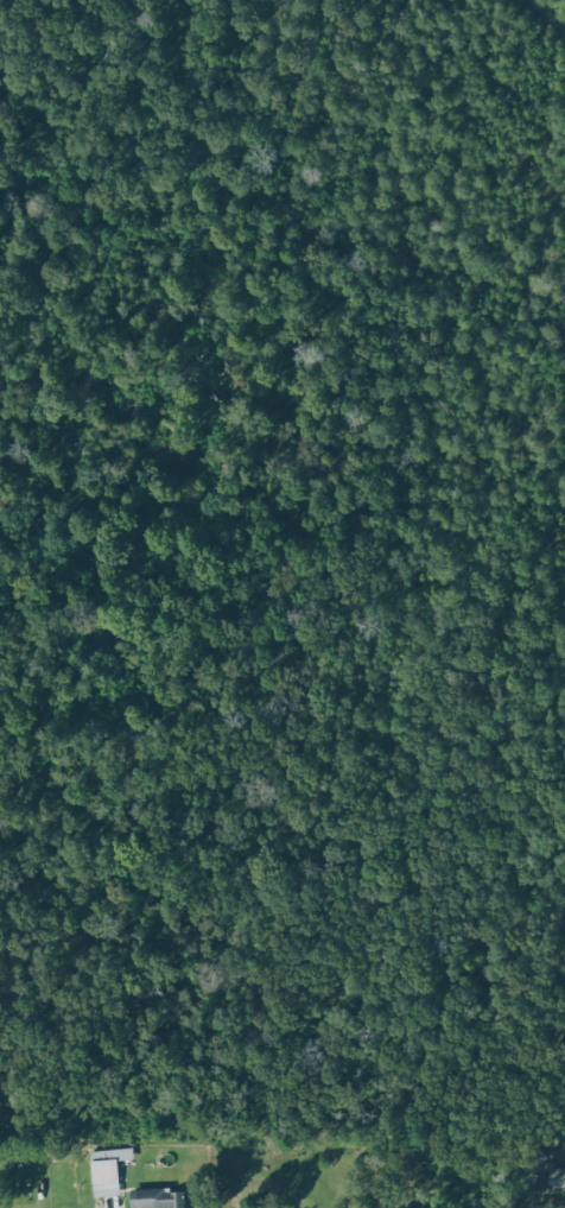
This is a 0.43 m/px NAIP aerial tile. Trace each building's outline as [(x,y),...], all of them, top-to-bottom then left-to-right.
[(99,1196),(125,1195),(123,1159),(138,1159),(138,1147),(97,1149),(99,1196)] [(188,1189),(138,1190),(138,1207),(160,1207),(188,1207),(188,1189)]
